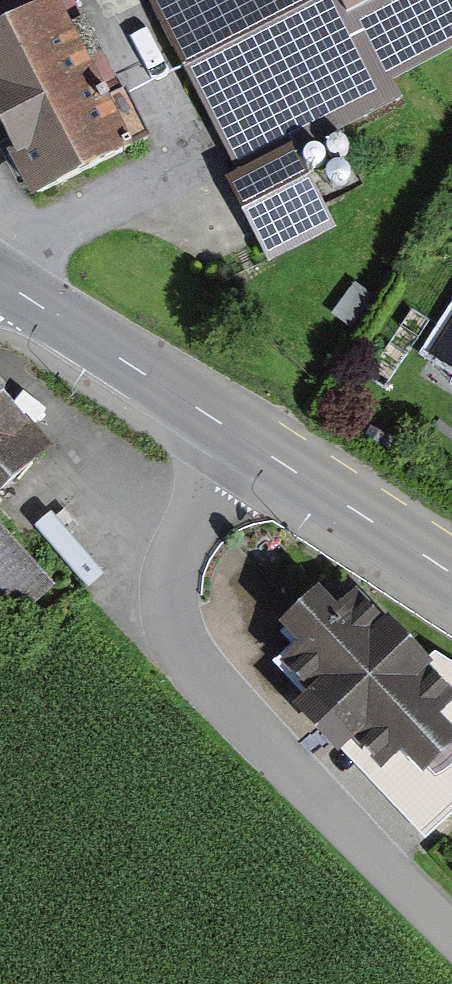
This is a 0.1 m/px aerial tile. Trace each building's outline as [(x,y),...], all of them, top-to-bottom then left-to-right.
[(36,200),(159,139),(136,94),(120,102),(68,0),(49,0),(0,24),(0,102),(22,145),(12,150),(36,200)] [(451,47),(451,0),(144,0),(227,162),(451,47)] [(295,145),(225,181),(273,273),(343,237),(295,145)] [(434,346),(451,357),(451,317),(434,346)] [(50,442),(0,386),(0,486),(50,442)] [(0,522),(0,592),(22,616),(57,583),(0,522)] [(451,758),(451,738),(441,727),(451,716),(451,708),(429,684),(436,677),(358,595),(344,608),(322,584),(277,627),(304,656),(287,672),(388,776),(406,760),(427,782),(451,758)]
